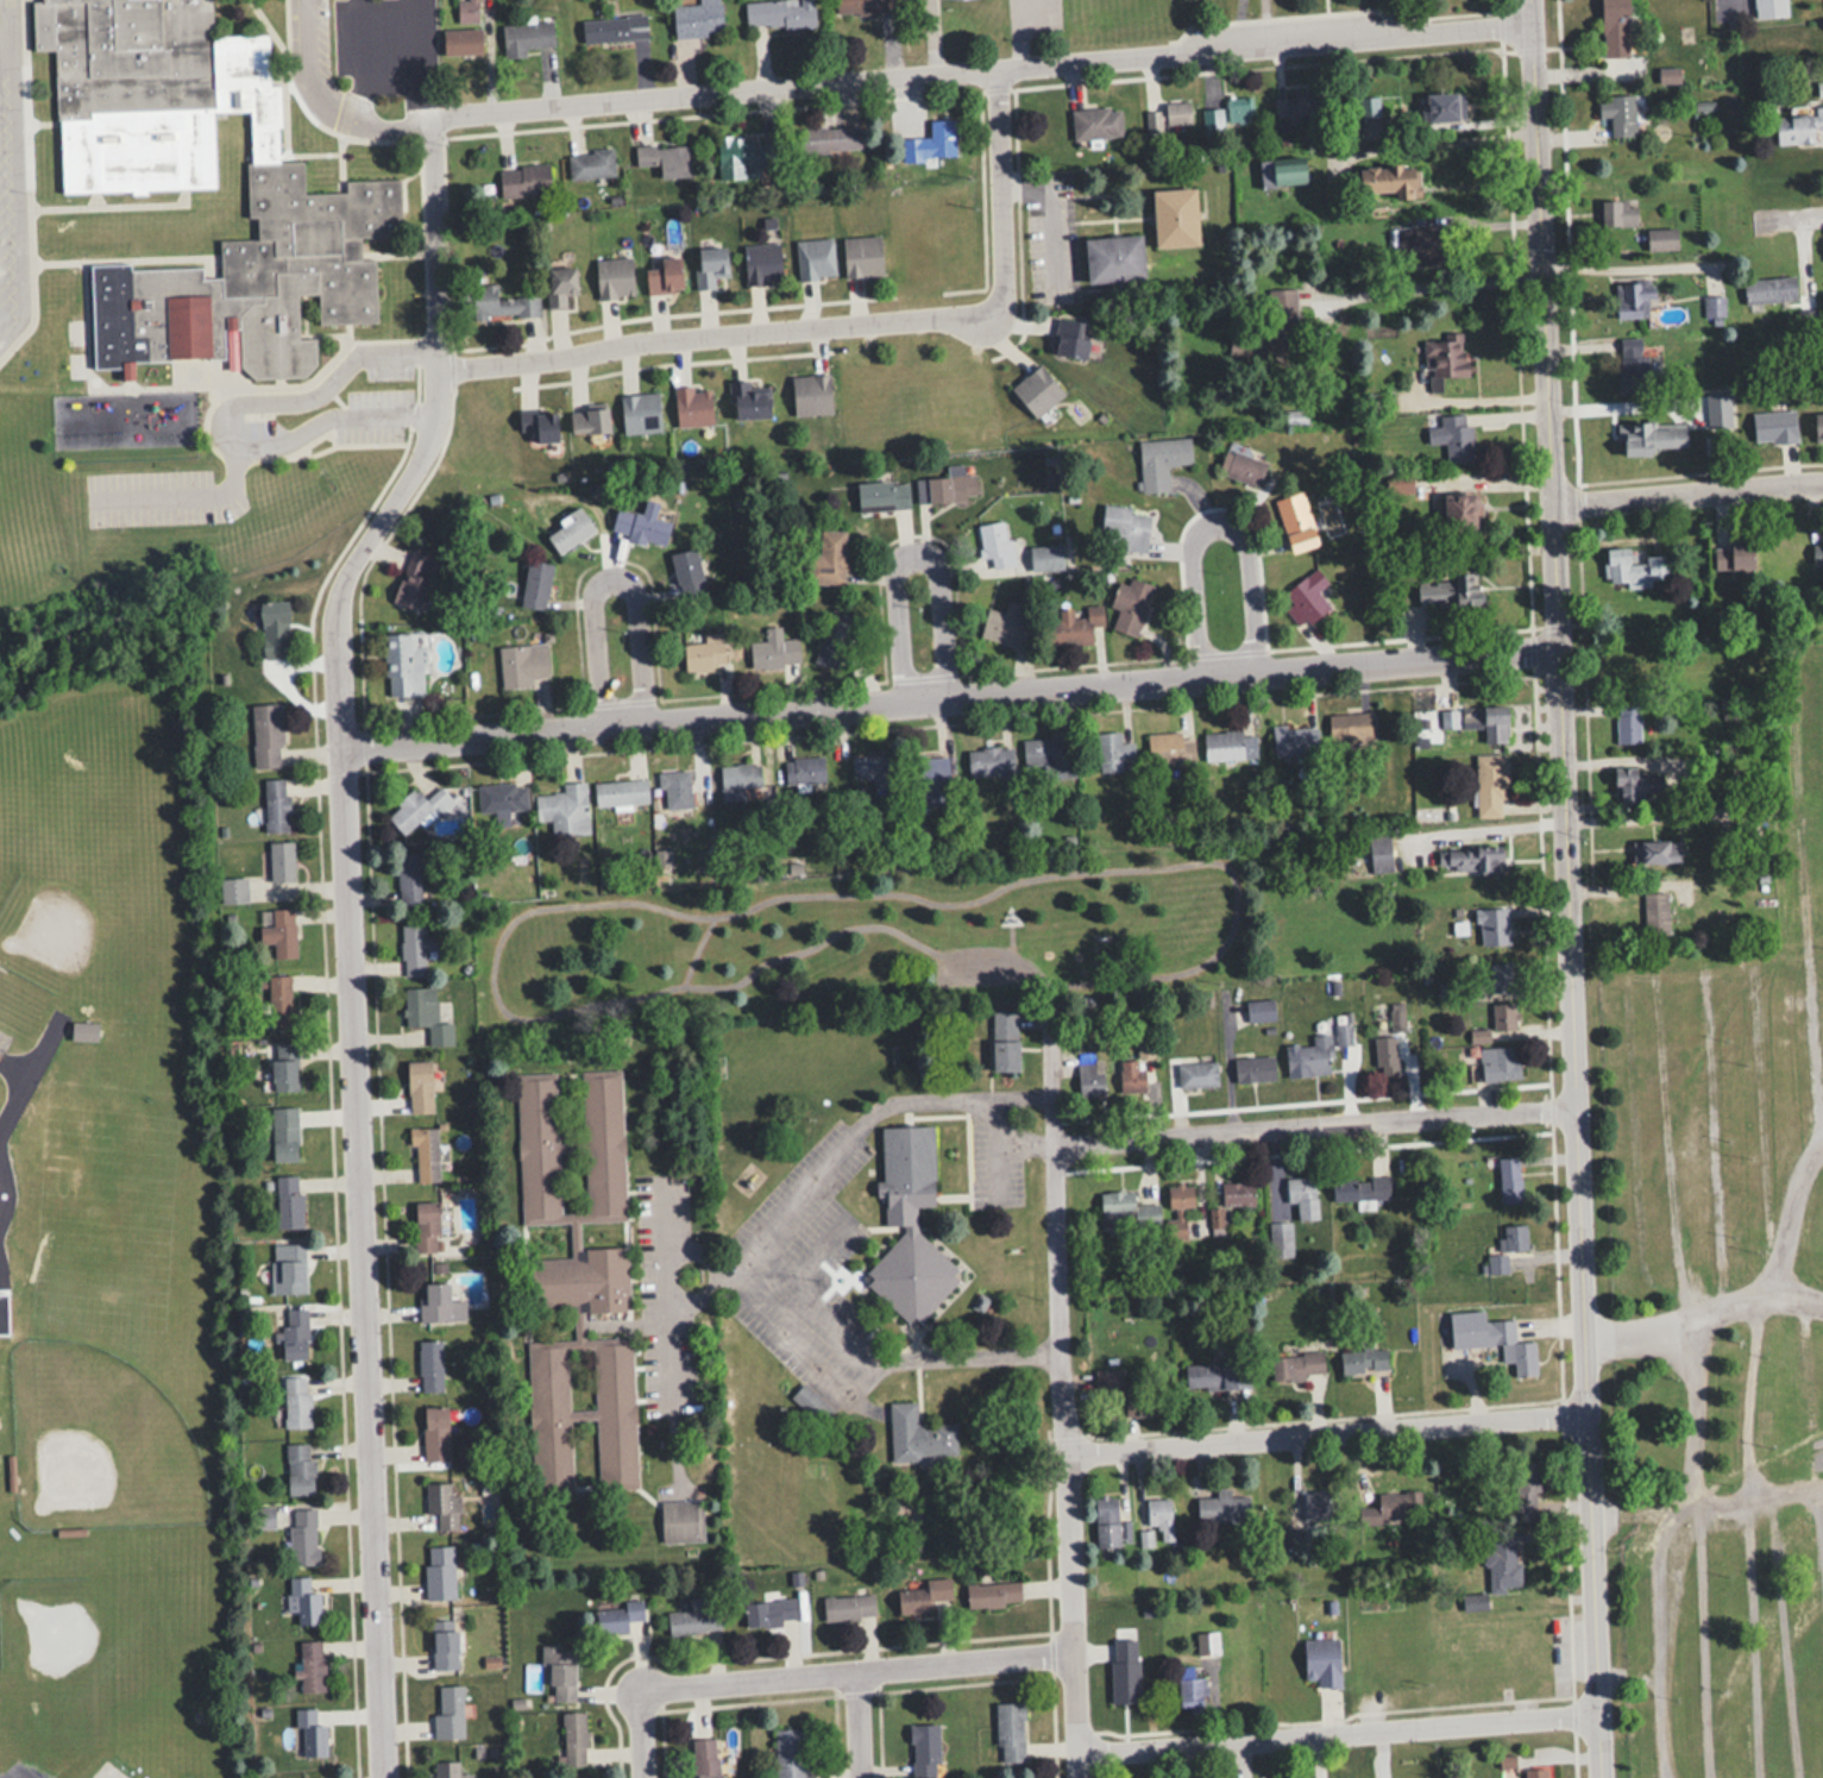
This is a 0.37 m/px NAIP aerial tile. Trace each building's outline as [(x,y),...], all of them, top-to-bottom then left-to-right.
[(213,189),(212,109),(249,108),(250,239),(219,239),(219,266),(90,269),(92,370),(306,367),(304,294),(316,294),(316,323),(389,322),(353,235),(400,235),(400,183),(302,184),(302,159),(301,145),(254,34),(214,36),(214,0),(48,0),(51,190),(213,189)] [(456,23),(477,23),(477,0),(456,0),(456,23)] [(813,24),(812,0),(757,0),(744,1),(746,29),(813,24)] [(889,0),(834,0),(835,15),(890,13),(889,0)] [(1629,0),(1601,0),(1601,56),(1629,56),(1629,0)] [(1753,17),(1786,16),(1785,0),(1753,0),(1753,17)] [(672,5),(674,37),(723,34),(721,2),(672,5)] [(583,42),(647,38),(645,15),(581,19),(583,42)] [(501,24),(503,51),(553,47),(551,21),(501,24)] [(481,27),(442,27),(442,54),(481,54),(481,27)] [(1273,99),(1275,116),(1321,111),(1319,88),(1292,91),(1293,97),(1273,99)] [(1465,120),(1465,93),(1423,93),(1423,120),(1465,120)] [(1225,122),(1250,123),(1251,96),(1225,96),(1225,122)] [(1598,96),(1598,117),(1610,117),(1610,136),(1635,136),(1635,96),(1598,96)] [(1379,118),(1379,97),(1359,97),(1359,118),(1379,118)] [(1164,102),(1164,108),(1144,109),(1145,128),(1190,126),(1189,101),(1164,102)] [(1815,129),(1822,128),(1822,105),(1814,105),(1815,129)] [(1121,136),(1120,107),(1072,109),(1073,138),(1121,136)] [(1215,136),(1215,108),(1203,108),(1203,136),(1215,136)] [(1812,142),(1812,115),(1774,115),(1775,143),(1812,142)] [(954,119),(930,119),(930,137),(901,138),(901,159),(955,159),(954,119)] [(859,150),(858,126),(801,128),(802,152),(859,150)] [(717,139),(717,179),(743,178),(743,166),(776,166),(775,138),(717,139)] [(659,177),(687,177),(686,144),(635,145),(635,165),(659,165),(659,177)] [(614,175),(612,148),(567,151),(569,178),(614,175)] [(1258,160),(1260,187),(1307,184),(1305,156),(1258,160)] [(550,194),(549,165),(501,166),(502,195),(550,194)] [(1395,201),(1420,199),(1418,165),(1360,168),(1362,195),(1394,193),(1395,201)] [(1199,245),(1195,187),(1151,190),(1155,248),(1199,245)] [(1635,201),(1602,201),(1602,227),(1635,227),(1635,201)] [(1395,225),(1395,266),(1436,266),(1436,225),(1395,225)] [(1676,229),(1646,229),(1646,250),(1676,250),(1676,229)] [(1087,283),(1144,280),(1142,235),(1084,238),(1087,283)] [(843,237),(843,277),(881,276),(880,236),(843,237)] [(795,241),(797,280),(835,278),(832,239),(795,241)] [(743,246),(746,285),(781,282),(778,243),(743,246)] [(713,277),(727,276),(726,247),(695,248),(696,289),(714,288),(713,277)] [(679,256),(656,258),(657,267),(645,268),(647,293),(682,290),(679,256)] [(595,259),(597,298),(633,296),(631,257),(595,259)] [(548,267),(548,307),(565,307),(565,293),(576,293),(576,267),(548,267)] [(1796,303),(1794,277),(1743,280),(1745,307),(1796,303)] [(1654,280),(1614,282),(1615,318),(1646,317),(1646,299),(1654,299),(1654,280)] [(497,297),(496,284),(473,285),(473,317),(538,315),(538,296),(497,297)] [(1296,288),(1267,289),(1268,333),(1254,333),(1254,352),(1296,351),(1296,288)] [(1703,297),(1703,316),(1722,316),(1722,297),(1703,297)] [(1090,323),(1059,318),(1053,354),(1084,359),(1090,323)] [(1424,339),(1425,377),(1465,377),(1465,338),(1424,339)] [(1620,381),(1642,381),(1642,338),(1620,338),(1620,381)] [(1062,398),(1043,365),(1011,383),(1030,416),(1062,398)] [(829,376),(792,376),(792,414),(830,414),(829,376)] [(732,383),(732,419),(770,419),(770,383),(732,383)] [(677,428),(712,424),(709,389),(692,391),(692,386),(673,387),(677,428)] [(620,395),(622,434),(660,432),(658,393),(620,395)] [(570,434),(609,434),(609,409),(570,409),(570,434)] [(1753,411),(1753,442),(1795,441),(1795,410),(1753,411)] [(533,431),(533,441),(557,441),(557,411),(518,411),(519,431),(533,431)] [(1814,413),(1814,439),(1822,439),(1822,413),(1814,413)] [(1445,463),(1472,461),(1469,414),(1438,415),(1438,427),(1426,428),(1427,444),(1444,443),(1445,463)] [(1624,423),(1624,456),(1653,455),(1653,448),(1686,447),(1686,423),(1624,423)] [(1189,438),(1138,440),(1140,493),(1168,492),(1167,466),(1190,465),(1189,438)] [(1256,489),(1266,465),(1226,448),(1216,473),(1256,489)] [(915,479),(916,503),(975,500),(974,474),(962,474),(962,464),(947,465),(948,477),(915,479)] [(857,510),(908,509),(907,481),(856,482),(857,510)] [(1302,492),(1275,500),(1290,554),(1317,547),(1302,492)] [(1444,494),(1444,531),(1480,531),(1480,494),(1444,494)] [(670,522),(654,518),(658,504),(645,500),(641,515),(616,509),(610,532),(665,545),(670,522)] [(1148,514),(1130,514),(1130,506),(1103,506),(1103,540),(1119,540),(1119,551),(1147,551),(1148,514)] [(546,537),(559,555),(595,530),(582,512),(546,537)] [(1013,567),(1014,539),(1003,538),(1004,523),(980,522),(978,557),(992,558),(991,566),(1013,567)] [(817,585),(847,585),(847,530),(817,530),(817,585)] [(1812,542),(1812,566),(1822,566),(1822,542),(1812,542)] [(1030,544),(1030,570),(1062,570),(1062,544),(1030,544)] [(1753,544),(1714,544),(1714,569),(1753,569),(1753,544)] [(668,556),(681,601),(707,593),(694,548),(668,556)] [(1667,556),(1629,557),(1629,549),(1604,549),(1605,584),(1668,581),(1667,556)] [(439,562),(409,551),(391,603),(421,613),(439,562)] [(544,611),(551,564),(527,560),(520,607),(544,611)] [(1285,610),(1296,625),(1305,619),(1309,624),(1329,609),(1316,591),(1326,584),(1315,569),(1283,593),(1292,605),(1285,610)] [(1152,588),(1119,577),(1109,606),(1117,609),(1110,632),(1135,640),(1152,588)] [(1477,604),(1477,582),(1417,582),(1417,604),(1477,604)] [(287,601),(260,602),(262,659),(289,658),(287,601)] [(987,608),(979,637),(1021,648),(1029,620),(1019,617),(1023,605),(1006,601),(1003,612),(987,608)] [(1091,643),(1090,626),(1102,625),(1101,606),(1084,606),(1085,617),(1072,618),(1071,608),(1057,609),(1058,621),(1048,621),(1050,646),(1091,643)] [(855,616),(829,609),(814,663),(840,670),(855,616)] [(798,639),(780,639),(780,627),(763,628),(764,642),(750,642),(751,669),(799,667),(798,639)] [(383,634),(386,697),(424,696),(422,646),(416,646),(415,633),(383,634)] [(682,644),(684,671),(725,669),(724,633),(704,634),(705,643),(682,644)] [(501,688),(548,683),(545,643),(497,647),(501,688)] [(253,768),(281,767),(278,703),(250,705),(253,768)] [(1615,743),(1639,743),(1639,703),(1615,703),(1615,743)] [(1440,708),(1440,729),(1483,728),(1483,743),(1507,743),(1507,707),(1440,708)] [(1330,715),(1330,746),(1370,746),(1370,715),(1330,715)] [(1271,727),(1272,755),(1317,754),(1316,726),(1271,727)] [(1095,733),(1098,773),(1122,771),(1122,762),(1134,761),(1133,742),(1120,743),(1119,731),(1095,733)] [(1255,732),(1203,732),(1203,760),(1255,760),(1255,732)] [(1148,764),(1193,763),(1192,739),(1181,739),(1180,733),(1146,734),(1148,764)] [(1065,777),(1065,738),(1023,738),(1023,778),(1065,777)] [(967,748),(967,775),(1013,775),(1013,748),(967,748)] [(1475,817),(1505,817),(1505,754),(1475,754),(1475,817)] [(851,756),(851,781),(891,781),(891,756),(851,756)] [(823,782),(823,757),(784,757),(784,782),(823,782)] [(948,779),(947,757),(916,757),(916,782),(922,782),(923,804),(940,804),(939,779),(948,779)] [(759,788),(759,763),(726,763),(726,788),(759,788)] [(1613,769),(1614,804),(1638,803),(1637,792),(1662,792),(1661,768),(1613,769)] [(660,771),(658,801),(688,803),(690,773),(660,771)] [(287,831),(287,779),(264,779),(264,831),(287,831)] [(645,806),(645,781),(594,781),(594,806),(645,806)] [(550,835),(588,834),(586,782),(562,783),(563,794),(535,795),(536,821),(550,821),(550,835)] [(495,825),(507,825),(507,810),(526,809),(525,783),(477,784),(478,812),(494,812),(495,825)] [(451,800),(439,787),(424,800),(414,789),(384,815),(402,835),(418,821),(423,826),(451,800)] [(1390,872),(1390,834),(1369,834),(1369,872),(1390,872)] [(1680,864),(1680,840),(1635,840),(1635,864),(1680,864)] [(269,841),(269,880),(293,880),(293,841),(269,841)] [(1502,846),(1438,845),(1437,871),(1502,872),(1502,846)] [(420,853),(397,853),(397,904),(420,904),(420,853)] [(221,902),(247,901),(246,877),(220,878),(221,902)] [(1667,935),(1667,893),(1642,893),(1642,935),(1667,935)] [(1509,945),(1507,906),(1475,907),(1477,946),(1509,945)] [(294,908),(267,908),(268,943),(272,943),(272,956),(295,955),(294,908)] [(401,923),(401,975),(424,975),(424,950),(438,950),(438,936),(424,936),(424,923),(401,923)] [(1489,994),(1511,994),(1511,962),(1489,962),(1489,994)] [(291,974),(266,974),(266,1029),(291,1029),(291,974)] [(437,1022),(436,986),(404,987),(405,1026),(428,1025),(428,1046),(452,1045),(451,1022),(437,1022)] [(1275,1000),(1247,1000),(1247,1021),(1275,1021),(1275,1000)] [(1488,1004),(1488,1031),(1515,1031),(1515,1004),(1488,1004)] [(992,1070),(1018,1070),(1018,1010),(992,1010),(992,1070)] [(96,1039),(96,1021),(70,1021),(70,1039),(96,1039)] [(1330,1075),(1330,1035),(1312,1034),(1312,1044),(1286,1044),(1286,1075),(1330,1075)] [(1374,1067),(1395,1067),(1395,1036),(1374,1036),(1374,1067)] [(1119,1061),(1121,1095),(1146,1093),(1144,1056),(1149,1056),(1147,1039),(1137,1040),(1138,1060),(1119,1061)] [(272,1091),(297,1091),(297,1044),(272,1044),(272,1091)] [(1480,1079),(1519,1079),(1519,1047),(1480,1047),(1480,1079)] [(1275,1080),(1274,1056),(1234,1058),(1235,1082),(1275,1080)] [(432,1113),(432,1061),(406,1061),(407,1113),(432,1113)] [(1078,1061),(1078,1097),(1102,1097),(1102,1061),(1078,1061)] [(1216,1061),(1177,1063),(1178,1088),(1217,1086),(1216,1061)] [(582,1311),(628,1309),(626,1245),(579,1246),(578,1220),(623,1220),(621,1068),(580,1069),(583,1211),(560,1211),(559,1143),(555,1143),(554,1073),(515,1073),(518,1224),(568,1223),(568,1256),(526,1257),(527,1309),(572,1308),(573,1340),(528,1342),(530,1489),(570,1488),(568,1419),(595,1418),(596,1488),(635,1487),(631,1337),(582,1338),(582,1311)] [(272,1160),(297,1160),(297,1107),(272,1107),(272,1160)] [(880,1125),(881,1181),(874,1182),(875,1192),(882,1199),(882,1225),(900,1224),(901,1233),(867,1270),(867,1286),(907,1322),(918,1321),(957,1280),(956,1268),(916,1231),(914,1205),(933,1205),(931,1124),(880,1125)] [(415,1147),(416,1181),(438,1181),(437,1127),(408,1128),(408,1147),(415,1147)] [(1498,1156),(1499,1202),(1520,1201),(1519,1156),(1498,1156)] [(301,1228),(301,1175),(276,1175),(276,1228),(301,1228)] [(1285,1176),(1285,1201),(1297,1201),(1297,1219),(1316,1219),(1316,1176),(1285,1176)] [(1388,1197),(1388,1177),(1332,1177),(1332,1200),(1371,1200),(1371,1197),(1388,1197)] [(1220,1182),(1221,1207),(1209,1208),(1210,1231),(1224,1231),(1223,1206),(1253,1205),(1252,1180),(1220,1182)] [(1167,1184),(1169,1239),(1185,1238),(1184,1207),(1193,1207),(1192,1183),(1167,1184)] [(1099,1191),(1100,1227),(1158,1226),(1158,1202),(1134,1203),(1134,1190),(1099,1191)] [(415,1201),(415,1251),(439,1251),(439,1201),(415,1201)] [(1274,1223),(1274,1255),(1290,1255),(1290,1223),(1274,1223)] [(1526,1224),(1503,1224),(1503,1249),(1526,1249),(1526,1224)] [(305,1243),(274,1243),(274,1293),(305,1293),(305,1243)] [(417,1321),(464,1321),(464,1300),(449,1300),(449,1282),(424,1282),(424,1297),(417,1297),(417,1321)] [(8,1334),(6,1291),(0,1291),(0,1334),(8,1334)] [(282,1359),(306,1359),(306,1309),(280,1309),(280,1341),(282,1341),(282,1359)] [(1449,1312),(1451,1347),(1508,1344),(1510,1376),(1536,1375),(1534,1341),(1514,1342),(1513,1318),(1484,1320),(1483,1310),(1449,1312)] [(441,1391),(441,1340),(419,1340),(419,1391),(441,1391)] [(1342,1374),(1387,1370),(1385,1348),(1366,1350),(1365,1349),(1340,1351),(1342,1374)] [(1323,1373),(1323,1353),(1271,1353),(1271,1380),(1305,1380),(1305,1373),(1323,1373)] [(1250,1387),(1249,1361),(1181,1364),(1183,1391),(1250,1387)] [(309,1377),(283,1377),(284,1428),(309,1428),(309,1377)] [(1123,1380),(1123,1414),(1163,1414),(1163,1380),(1123,1380)] [(888,1403),(890,1460),(956,1458),(955,1423),(917,1424),(916,1401),(888,1403)] [(448,1461),(448,1406),(423,1406),(423,1461),(448,1461)] [(287,1494),(312,1494),(312,1444),(287,1444),(287,1494)] [(1512,1462),(1512,1520),(1538,1520),(1538,1462),(1512,1462)] [(425,1482),(425,1514),(437,1514),(437,1529),(459,1529),(459,1495),(449,1495),(449,1482),(425,1482)] [(1229,1495),(1229,1487),(1215,1487),(1215,1497),(1196,1497),(1196,1520),(1248,1520),(1248,1495),(1229,1495)] [(1303,1490),(1303,1518),(1329,1518),(1329,1490),(1303,1490)] [(1419,1521),(1419,1490),(1376,1490),(1376,1505),(1361,1505),(1361,1521),(1419,1521)] [(1119,1538),(1129,1537),(1129,1521),(1117,1521),(1117,1495),(1094,1496),(1095,1546),(1120,1546),(1119,1538)] [(1146,1525),(1158,1525),(1158,1541),(1171,1541),(1171,1499),(1146,1499),(1146,1525)] [(702,1542),(702,1500),(661,1500),(661,1542),(702,1542)] [(273,1528),(273,1507),(253,1507),(253,1528),(273,1528)] [(290,1565),(316,1565),(316,1507),(290,1507),(290,1565)] [(1142,1531),(1142,1544),(1151,1544),(1151,1530),(1142,1531)] [(1517,1586),(1516,1534),(1487,1535),(1488,1593),(1504,1593),(1504,1586),(1517,1586)] [(426,1599),(454,1598),(453,1545),(424,1546),(426,1599)] [(288,1612),(296,1612),(296,1623),(319,1623),(318,1577),(288,1577),(288,1612)] [(898,1614),(929,1613),(929,1600),(951,1599),(950,1579),(896,1582),(898,1614)] [(1020,1582),(967,1582),(967,1606),(1020,1606),(1020,1582)] [(666,1612),(668,1635),(720,1630),(717,1595),(688,1597),(690,1610),(666,1612)] [(874,1617),(872,1595),(823,1597),(824,1619),(874,1617)] [(795,1598),(744,1602),(746,1625),(797,1622),(795,1598)] [(642,1619),(642,1602),(595,1603),(595,1630),(628,1630),(628,1619),(642,1619)] [(458,1619),(432,1619),(432,1669),(458,1669),(458,1619)] [(1216,1631),(1195,1632),(1197,1654),(1217,1652),(1216,1631)] [(1316,1687),(1339,1687),(1339,1638),(1304,1638),(1304,1679),(1316,1679),(1316,1687)] [(299,1640),(299,1691),(323,1691),(323,1640),(299,1640)] [(540,1683),(551,1683),(551,1701),(575,1701),(575,1645),(540,1645),(540,1683)] [(1177,1668),(1179,1712),(1207,1711),(1205,1675),(1192,1676),(1192,1667),(1177,1668)] [(463,1685),(435,1685),(435,1738),(463,1738),(463,1685)] [(1024,1762),(1024,1703),(996,1703),(996,1762),(1024,1762)] [(296,1708),(297,1756),(326,1756),(326,1723),(316,1723),(316,1708),(296,1708)] [(561,1711),(561,1766),(586,1766),(586,1711),(561,1711)] [(938,1724),(910,1724),(910,1777),(938,1777),(938,1724)] [(804,1729),(774,1729),(774,1777),(804,1777),(804,1729)] [(718,1738),(692,1739),(694,1777),(719,1777),(718,1738)] [(1499,1766),(1513,1766),(1513,1757),(1499,1757),(1499,1766)] [(470,1773),(458,1773),(458,1760),(433,1760),(433,1777),(470,1777),(470,1773)] [(1524,1777),(1547,1777),(1547,1768),(1524,1768),(1524,1777)]
